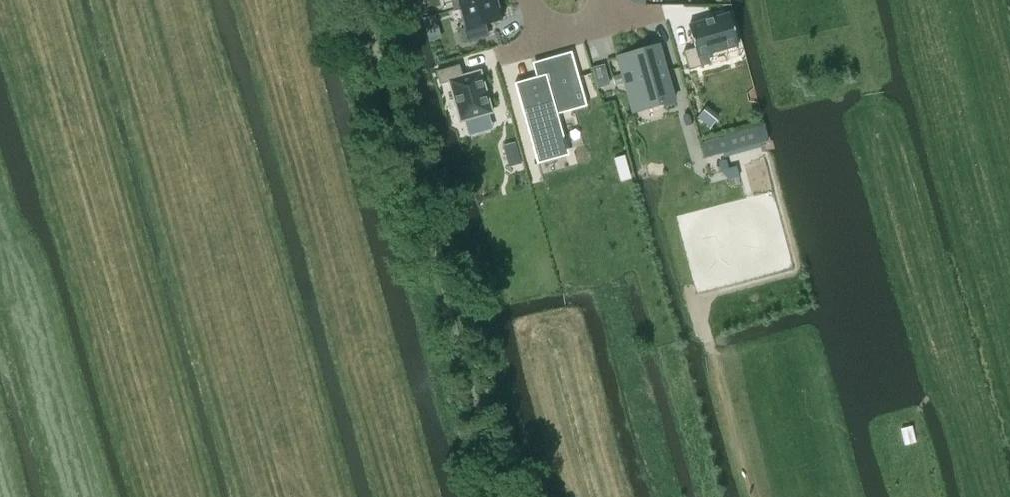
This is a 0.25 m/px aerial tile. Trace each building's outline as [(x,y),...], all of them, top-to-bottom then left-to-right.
[(455,10),(459,9),(459,8),(489,0),(452,0),(455,10)] [(459,8),(459,9),(460,9),(465,29),(461,31),(464,43),(488,36),(485,24),(502,20),(496,0),(489,0),(459,8)] [(695,47),(684,51),(689,70),(701,66),(698,56),(738,45),(729,14),(689,26),(695,47)] [(436,15),(424,18),(426,25),(438,22),(436,15)] [(658,45),(617,57),(622,72),(626,86),(635,83),(643,109),(674,100),(674,98),(658,45)] [(515,83),(514,83),(535,154),(570,145),(571,144),(568,135),(564,136),(556,106),(585,98),(571,49),(570,49),(548,56),(552,70),(537,74),(538,77),(516,83),(515,83)] [(441,70),(436,72),(440,85),(445,83),(450,82),(461,121),(492,112),(491,110),(480,72),(463,77),(459,65),(441,70)] [(603,65),(592,68),(597,87),(608,84),(603,65)] [(717,119),(704,110),(698,118),(710,128),(717,119)] [(515,143),(503,146),(506,157),(518,153),(515,143)] [(623,158),(615,160),(621,180),(629,178),(623,158)]
